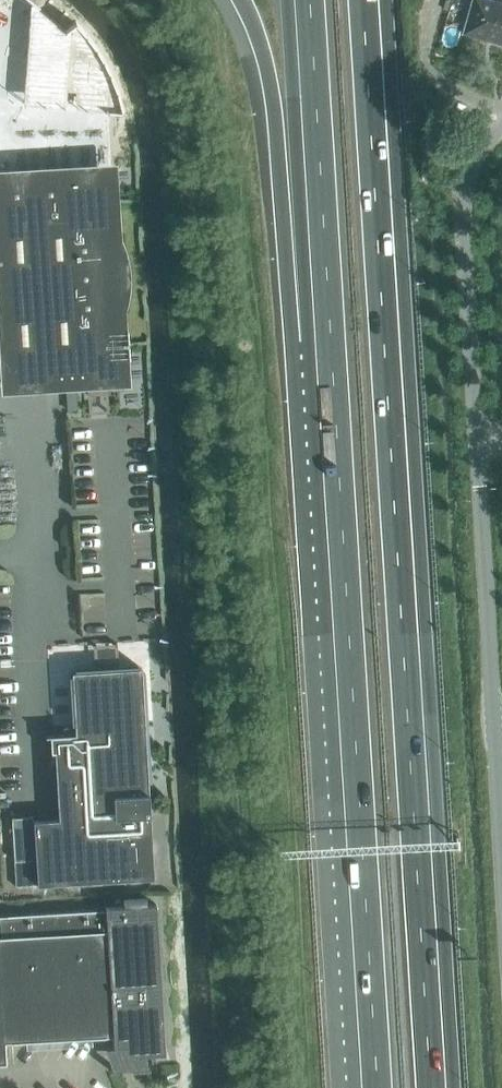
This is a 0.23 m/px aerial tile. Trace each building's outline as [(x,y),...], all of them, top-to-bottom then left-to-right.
[(99,168),(109,167),(106,112),(105,112),(105,110),(121,111),(118,97),(111,78),(106,66),(101,57),(88,37),(81,29),(74,21),(63,29),(30,1),(29,0),(0,0),(0,174),(99,168)] [(491,0),(472,0),(463,33),(501,44),(501,3),(491,0)] [(1,336),(4,386),(65,382),(68,382),(77,382),(85,381),(86,394),(106,393),(105,379),(113,379),(110,337),(122,337),(120,308),(122,303),(123,295),(124,284),(124,274),(123,264),(122,257),(119,248),(116,240),(114,211),(102,212),(99,168),(0,174),(0,318),(1,336)] [(18,885),(156,876),(143,666),(73,670),(77,732),(51,734),(53,750),(56,751),(60,817),(35,819),(35,815),(13,816),(18,885)] [(155,904),(147,904),(146,897),(122,899),(125,906),(105,907),(105,909),(0,916),(0,1063),(6,1063),(4,1042),(113,1035),(113,1047),(117,1046),(120,1056),(129,1056),(132,1070),(149,1069),(143,1055),(161,1054),(155,904)]
